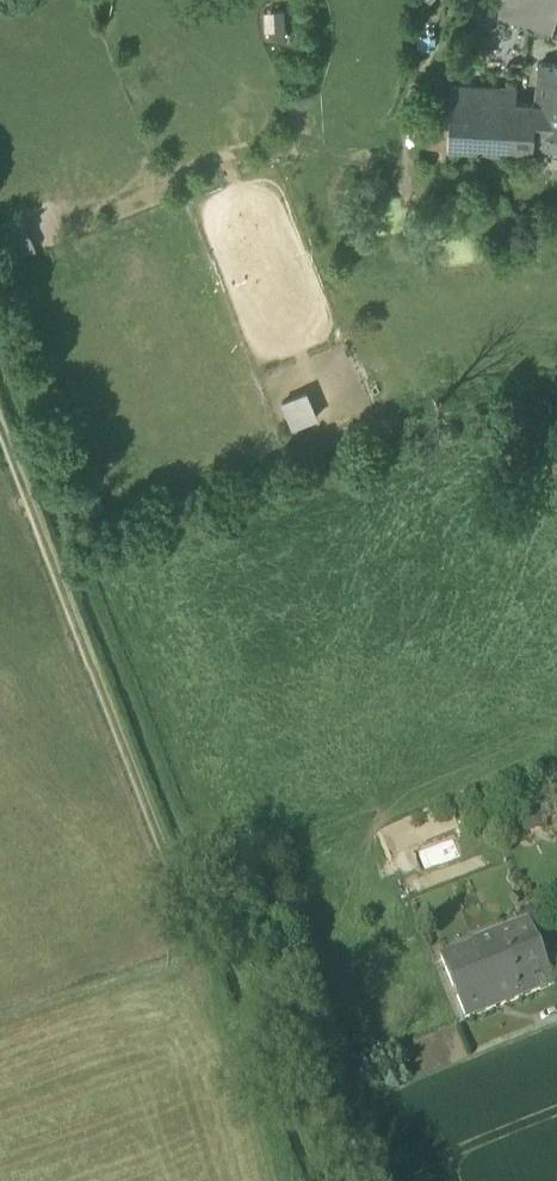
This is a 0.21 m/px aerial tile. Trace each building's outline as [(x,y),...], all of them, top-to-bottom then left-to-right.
[(556,16),(510,0),(499,0),(496,10),(552,30),(556,16)] [(556,16),(556,15),(556,0),(510,0),(556,16)] [(538,62),(536,103),(534,131),(556,133),(556,63),(538,62)] [(454,83),(453,97),(493,100),(494,87),(454,83)] [(494,87),(493,100),(515,101),(516,87),(494,86),(494,87)] [(536,103),(515,101),(493,100),(453,97),(451,97),(450,117),(448,146),(533,152),(533,149),(534,131),(536,103)] [(428,145),(448,146),(450,117),(430,116),(428,145)] [(534,131),(533,149),(556,150),(556,133),(534,131)] [(0,222),(0,223),(15,258),(37,248),(22,212),(0,222)] [(308,389),(281,400),(292,427),(319,416),(308,389)] [(520,802),(523,822),(543,819),(542,809),(549,808),(547,800),(540,801),(540,799),(520,802)] [(543,819),(523,822),(525,834),(545,831),(543,819)] [(531,930),(544,962),(556,956),(556,942),(549,923),(531,930)] [(552,983),(544,962),(531,930),(529,926),(473,949),(475,951),(462,957),(461,954),(441,962),(465,1022),(554,987),(552,983)] [(544,962),(552,983),(556,981),(556,956),(544,962)]
